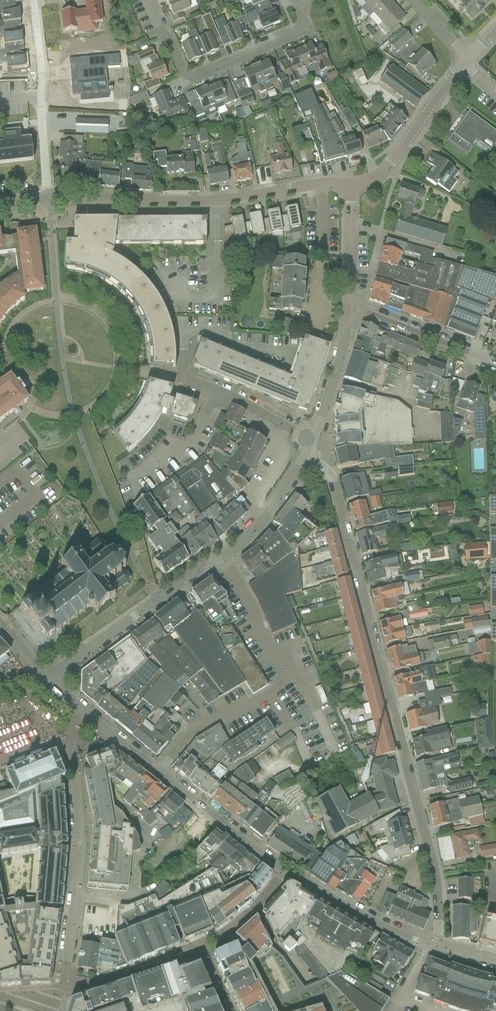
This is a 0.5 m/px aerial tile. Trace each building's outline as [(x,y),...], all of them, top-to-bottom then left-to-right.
[(77,33),(97,31),(96,23),(103,22),(100,0),(86,0),(87,10),(75,12),(75,9),(65,10),(66,12),(62,12),(64,32),(77,30),(77,33)] [(169,6),(171,13),(169,14),(173,23),(182,19),(184,18),(182,13),(190,9),(188,3),(195,0),(184,0),(169,6)] [(246,16),(258,11),(264,9),(261,3),(269,0),(250,0),(252,4),(243,8),(246,16)] [(361,9),(369,17),(374,13),(389,0),(371,0),(361,9)] [(370,17),(378,26),(382,23),(398,8),(390,0),(389,0),(374,13),(370,17)] [(472,18),(491,0),(450,0),(461,12),(464,9),(472,18)] [(0,4),(0,14),(2,13),(4,27),(21,25),(19,11),(16,11),(15,3),(18,3),(18,1),(1,4),(0,4)] [(236,20),(237,22),(242,34),(247,32),(245,26),(258,21),(263,32),(273,27),(272,26),(280,23),(279,21),(281,21),(277,11),(275,12),(275,10),(271,12),(269,7),(264,9),(258,11),(246,16),(236,20)] [(378,26),(386,35),(406,17),(398,8),(382,23),(378,26)] [(209,34),(199,38),(203,46),(207,55),(209,54),(211,55),(215,53),(216,51),(219,50),(213,36),(218,34),(217,32),(210,14),(202,17),(206,25),(205,25),(209,34)] [(227,35),(232,45),(234,44),(237,44),(240,43),(241,41),(244,40),(242,34),(237,22),(227,26),(223,17),(215,21),(219,31),(217,32),(218,34),(220,38),(227,35)] [(0,28),(0,40),(3,39),(5,51),(24,49),(22,33),(18,34),(17,27),(21,26),(21,25),(4,27),(0,28)] [(181,46),(189,63),(192,62),(194,62),(197,61),(198,59),(201,58),(197,48),(203,46),(199,38),(195,29),(187,33),(191,42),(181,46)] [(389,44),(396,52),(404,45),(411,38),(404,31),(397,38),(389,44)] [(316,64),(320,73),(331,68),(326,56),(322,47),(314,50),(311,43),(305,45),(306,47),(299,50),(306,68),(316,64)] [(146,91),(147,92),(161,86),(158,80),(168,76),(162,60),(157,62),(154,57),(156,56),(152,48),(143,52),(137,55),(140,62),(139,62),(143,72),(147,70),(152,81),(145,83),(148,90),(146,91)] [(0,52),(0,64),(6,63),(8,75),(3,76),(3,77),(27,74),(25,57),(21,57),(20,51),(24,50),(24,49),(5,51),(0,52)] [(284,74),(289,86),(300,81),(297,72),(306,68),(299,50),(292,53),(291,51),(285,54),(288,61),(280,65),(284,74)] [(408,64),(421,77),(435,63),(423,51),(416,57),(413,54),(409,58),(412,61),(408,64)] [(119,55),(88,58),(89,68),(120,65),(119,55)] [(256,66),(266,91),(273,88),(272,86),(278,84),(268,61),(256,66)] [(243,71),(253,94),(260,91),(261,93),(266,91),(256,66),(243,71)] [(380,81),(417,109),(429,93),(392,66),(380,81)] [(77,80),(71,80),(73,95),(80,95),(106,92),(104,69),(76,72),(77,80)] [(355,73),(358,80),(365,77),(361,70),(355,73)] [(326,75),(329,82),(339,78),(336,71),(326,75)] [(286,91),(289,98),(293,96),(290,89),(289,86),(284,74),(277,77),(283,92),(286,91)] [(208,86),(207,87),(216,106),(224,102),(225,106),(236,101),(234,97),(231,87),(223,90),(220,84),(210,88),(209,88),(208,86)] [(189,104),(194,119),(208,113),(207,110),(215,106),(217,110),(216,106),(207,87),(195,92),(196,92),(199,100),(189,104)] [(249,89),(243,92),(249,106),(255,104),(249,89)] [(153,97),(165,123),(189,113),(188,110),(184,101),(174,105),(168,90),(153,97)] [(317,151),(320,165),(347,157),(344,151),(341,152),(341,151),(340,151),(336,139),(326,120),(325,118),(319,106),(318,107),(311,91),(294,98),(317,151)] [(130,99),(129,108),(150,100),(147,92),(130,99)] [(243,92),(237,94),(242,108),(243,109),(249,106),(243,92)] [(280,104),(273,107),(275,113),(282,109),(280,104)] [(378,130),(389,141),(407,120),(395,110),(390,105),(377,120),(376,119),(373,123),(378,130)] [(340,112),(350,129),(358,124),(348,107),(340,112)] [(469,112),(453,134),(469,145),(474,137),(481,143),(485,137),(495,145),(495,132),(469,112)] [(334,113),(325,118),(326,120),(336,139),(340,151),(341,151),(341,152),(344,151),(347,157),(362,152),(359,144),(356,145),(353,137),(345,140),(342,133),(344,132),(335,115),(334,113)] [(76,120),(76,134),(107,135),(108,121),(76,120)] [(197,131),(195,131),(196,137),(196,138),(198,138),(206,136),(208,136),(206,129),(205,129),(197,131)] [(364,141),(368,150),(387,142),(376,129),(362,135),(364,141)] [(20,130),(0,133),(1,145),(0,145),(0,164),(34,160),(31,139),(22,140),(20,130)] [(61,144),(60,158),(64,158),(63,164),(62,164),(61,178),(76,178),(76,168),(76,164),(76,158),(76,145),(83,145),(83,137),(73,137),(63,136),(63,137),(64,137),(64,144),(61,144)] [(196,137),(189,138),(191,152),(191,153),(192,152),(199,152),(196,138),(196,137)] [(232,166),(235,182),(252,179),(251,175),(256,174),(252,154),(247,155),(245,143),(235,145),(238,156),(239,164),(232,166)] [(271,158),(274,174),(293,171),(289,154),(284,155),(281,143),(275,144),(278,156),(271,158)] [(184,172),(184,174),(194,173),(193,157),(167,160),(166,152),(153,153),(153,161),(157,161),(158,168),(167,167),(167,174),(184,172)] [(453,187),(462,175),(431,152),(425,161),(435,168),(426,179),(435,186),(437,184),(446,191),(450,185),(453,187)] [(206,171),(209,187),(218,185),(215,169),(214,169),(211,154),(204,156),(207,171),(206,171)] [(226,167),(223,154),(217,155),(220,168),(215,169),(218,185),(229,183),(226,167)] [(87,161),(86,171),(99,172),(98,186),(125,188),(124,179),(124,164),(87,161)] [(131,189),(150,191),(152,177),(150,176),(151,173),(148,172),(148,168),(132,166),(133,165),(124,164),(124,179),(132,180),(131,189)] [(404,236),(442,247),(447,229),(411,218),(420,192),(402,186),(397,199),(406,202),(401,215),(400,215),(394,233),(404,236)] [(282,231),(283,234),(290,233),(290,230),(301,228),(297,206),(285,209),(287,218),(280,220),(282,231)] [(264,235),(264,238),(272,236),(272,233),(282,231),(280,220),(279,210),(267,212),(269,222),(262,223),(264,235)] [(246,238),(246,241),(254,240),(253,237),(264,235),(262,223),(260,213),(249,216),(251,225),(244,227),(246,238)] [(65,242),(64,273),(79,275),(93,280),(108,287),(120,297),(130,310),(138,323),(143,337),(146,352),(146,367),(175,369),(175,357),(173,335),(170,324),(167,315),(162,305),(157,296),(151,288),(140,275),(128,266),(112,256),(115,245),(206,244),(206,219),(195,219),(195,217),(190,217),(190,219),(174,219),(174,217),(168,217),(168,219),(152,219),(152,217),(147,217),(147,219),(73,220),(74,241),(76,241),(76,243),(65,242)] [(224,227),(224,245),(236,243),(235,240),(246,238),(244,227),(242,217),(230,219),(232,229),(224,230),(224,227)] [(15,252),(18,275),(12,277),(0,286),(0,322),(9,310),(8,309),(17,301),(18,302),(25,298),(22,293),(44,290),(43,281),(41,281),(40,269),(41,269),(39,251),(37,251),(36,240),(37,239),(36,230),(19,232),(19,228),(12,229),(11,227),(11,232),(0,233),(0,232),(0,254),(15,252)] [(415,288),(415,287),(417,288),(429,291),(449,297),(452,298),(460,267),(432,259),(433,252),(387,239),(376,276),(386,279),(409,285),(409,286),(415,288)] [(282,285),(304,287),(305,271),(304,271),(305,260),(273,258),(272,269),(283,270),(282,285)] [(474,340),(489,300),(495,303),(495,277),(460,267),(452,298),(443,328),(474,340)] [(370,300),(386,306),(393,283),(376,278),(370,300)] [(386,306),(409,315),(417,288),(415,287),(415,288),(409,286),(408,288),(393,283),(386,306)] [(268,310),(300,313),(301,303),(303,303),(304,287),(282,285),(281,301),(269,300),(268,310)] [(417,288),(409,315),(421,320),(429,291),(417,288)] [(421,320),(443,328),(452,298),(449,297),(429,291),(421,320)] [(279,335),(291,335),(292,321),(282,320),(280,320),(279,335)] [(403,353),(415,358),(417,355),(420,345),(390,333),(388,338),(382,336),(381,339),(375,337),(378,329),(363,323),(358,337),(386,346),(392,348),(403,353)] [(363,354),(369,356),(371,347),(378,350),(377,352),(383,354),(386,346),(358,337),(353,351),(363,354)] [(315,389),(323,368),(330,346),(326,345),(304,338),(297,359),(291,378),(290,380),(315,389)] [(191,366),(281,403),(283,399),(290,380),(291,378),(201,342),(191,366)] [(361,384),(382,391),(383,388),(388,390),(389,386),(393,387),(395,381),(398,370),(390,367),(391,366),(369,358),(353,353),(344,379),(348,381),(361,384)] [(409,372),(422,378),(428,364),(415,359),(409,372)] [(424,379),(419,391),(425,393),(426,393),(428,386),(430,382),(429,380),(432,379),(432,380),(440,383),(441,379),(442,377),(445,368),(429,362),(426,372),(424,379)] [(3,419),(3,418),(7,414),(8,415),(13,412),(15,415),(20,411),(18,408),(28,401),(25,396),(26,395),(28,394),(28,392),(29,390),(29,388),(29,386),(28,385),(27,383),(26,382),(24,380),(23,380),(21,379),(19,379),(17,379),(15,380),(14,380),(14,381),(10,377),(5,380),(1,384),(0,383),(0,421),(3,419)] [(412,386),(419,388),(421,380),(415,378),(412,386)] [(283,399),(281,403),(289,407),(307,413),(315,389),(290,380),(283,399)] [(341,380),(339,387),(356,392),(358,384),(341,380)] [(171,422),(186,427),(187,422),(191,424),(197,403),(176,396),(175,399),(170,397),(173,388),(147,381),(147,382),(146,386),(144,391),(142,396),(140,400),(137,405),(135,409),(132,413),(128,417),(124,422),(120,426),(116,429),(112,432),(127,453),(130,451),(133,449),(135,446),(136,445),(143,439),(149,432),(151,429),(153,427),(155,425),(156,422),(159,418),(162,413),(169,415),(169,416),(173,418),(171,422)] [(461,392),(455,413),(464,416),(465,412),(473,414),(474,435),(480,435),(486,434),(484,397),(477,394),(479,387),(478,387),(478,386),(473,384),(473,385),(466,383),(464,393),(461,392)] [(335,405),(333,412),(334,412),(335,420),(334,420),(337,448),(354,448),(382,446),(412,445),(411,412),(398,402),(341,389),(339,397),(336,405),(335,405)] [(417,399),(416,401),(417,401),(429,404),(431,404),(432,397),(424,395),(418,394),(417,399)] [(417,401),(416,407),(429,410),(429,404),(417,401)] [(222,415),(214,430),(217,432),(215,435),(257,459),(266,443),(238,427),(246,413),(232,405),(225,416),(222,415)] [(453,431),(453,437),(457,437),(462,421),(452,418),(452,419),(453,425),(453,431)] [(215,435),(209,447),(250,470),(257,459),(215,435)] [(334,452),(338,469),(348,466),(385,460),(382,446),(354,448),(344,449),(334,452)] [(203,457),(238,495),(248,486),(244,481),(250,470),(209,447),(203,457)] [(385,460),(386,468),(398,466),(398,467),(413,466),(413,456),(385,460)] [(224,534),(235,525),(246,515),(250,509),(238,495),(203,457),(186,469),(187,470),(190,474),(185,476),(182,472),(173,479),(168,483),(169,485),(161,491),(159,488),(159,489),(149,495),(193,557),(216,541),(217,540),(216,539),(223,534),(224,534)] [(413,466),(401,467),(398,467),(398,466),(392,467),(392,471),(385,472),(386,479),(397,478),(397,477),(414,474),(413,466)] [(342,479),(347,501),(357,498),(368,495),(363,473),(356,475),(351,476),(342,479)] [(379,489),(368,492),(370,498),(381,495),(379,489)] [(286,506),(309,524),(311,521),(301,513),(308,505),(295,494),(286,506)] [(149,496),(133,507),(150,531),(154,536),(147,541),(155,552),(156,551),(159,556),(153,560),(164,577),(189,559),(174,538),(177,536),(149,496)] [(370,498),(373,509),(381,508),(379,496),(370,498)] [(349,505),(353,522),(369,518),(365,502),(362,502),(349,505)] [(277,533),(299,561),(299,555),(298,556),(298,548),(299,552),(299,548),(300,547),(303,544),(317,530),(309,524),(286,506),(273,522),(280,529),(277,533)] [(353,522),(355,531),(389,522),(386,511),(374,515),(375,517),(369,518),(353,522)] [(356,533),(362,555),(378,551),(375,539),(389,535),(387,526),(356,533)] [(325,537),(328,548),(340,545),(336,530),(315,536),(316,540),(325,537)] [(258,602),(272,635),(297,624),(285,596),(302,591),(301,583),(300,576),(299,569),(299,561),(277,533),(273,535),(269,531),(257,543),(259,546),(240,560),(256,580),(248,586),(258,602)] [(45,641),(47,641),(47,639),(53,635),(54,637),(55,636),(55,635),(59,631),(60,632),(62,631),(61,629),(67,624),(68,626),(70,624),(69,623),(75,618),(76,619),(78,618),(77,617),(83,612),(85,613),(86,612),(85,610),(89,607),(91,607),(93,606),(96,610),(96,612),(98,613),(99,610),(112,598),(115,599),(115,597),(112,597),(111,596),(111,595),(115,593),(115,594),(117,593),(116,592),(120,589),(121,590),(122,589),(122,588),(121,588),(127,584),(128,585),(129,585),(128,583),(130,579),(131,578),(131,577),(129,577),(126,573),(127,572),(125,571),(125,573),(121,573),(119,571),(122,568),(125,568),(126,566),(123,565),(123,561),(126,560),(125,558),(122,558),(119,555),(122,553),(120,551),(118,553),(113,552),(112,549),(111,549),(110,552),(106,553),(105,552),(105,547),(108,546),(107,545),(105,545),(103,542),(103,541),(103,540),(101,542),(98,541),(97,539),(96,539),(96,542),(91,546),(90,546),(89,545),(88,546),(89,547),(80,553),(80,551),(78,551),(77,555),(64,564),(61,564),(60,566),(61,566),(56,570),(55,571),(51,574),(46,578),(49,583),(48,583),(49,585),(43,590),(42,588),(40,589),(41,591),(37,594),(35,595),(34,594),(33,595),(34,597),(29,600),(27,599),(26,600),(27,602),(22,605),(20,606),(20,607),(20,608),(22,608),(29,616),(28,617),(38,630),(39,630),(46,639),(45,641)] [(403,553),(422,551),(421,543),(402,545),(403,553)] [(464,545),(466,561),(487,559),(486,543),(464,545)] [(444,546),(447,561),(457,559),(455,544),(444,546)] [(320,554),(320,555),(329,552),(330,554),(323,556),(325,564),(344,559),(340,545),(328,548),(319,550),(320,554)] [(299,555),(299,561),(299,569),(304,569),(309,568),(307,555),(299,555)] [(364,564),(367,575),(382,570),(398,569),(404,569),(401,556),(398,555),(395,555),(379,559),(379,560),(364,564)] [(336,577),(347,574),(344,559),(325,564),(323,565),(320,566),(313,568),(315,575),(325,573),(324,569),(333,567),(336,577)] [(367,575),(369,585),(385,581),(391,580),(391,577),(398,577),(398,569),(382,570),(367,575)] [(404,575),(406,583),(423,580),(422,572),(404,575)] [(230,625),(233,630),(235,629),(233,625),(235,623),(234,621),(237,619),(221,593),(211,578),(202,584),(230,625)] [(337,581),(342,599),(353,596),(349,578),(337,581)] [(200,613),(215,636),(230,625),(202,584),(191,592),(204,610),(200,613)] [(371,592),(374,602),(393,598),(396,597),(404,595),(401,586),(397,587),(397,586),(386,588),(371,592)] [(342,599),(346,617),(358,613),(353,596),(342,599)] [(292,610),(296,608),(291,597),(287,599),(292,610)] [(374,602),(377,613),(391,609),(399,607),(396,597),(393,598),(374,602)] [(179,650),(218,699),(246,683),(215,636),(200,613),(199,613),(197,610),(189,616),(177,601),(154,618),(155,618),(154,619),(170,638),(175,633),(184,645),(179,650)] [(406,604),(407,611),(408,612),(419,610),(422,609),(421,604),(417,604),(417,602),(406,604)] [(408,613),(409,620),(428,616),(427,613),(431,613),(431,609),(408,613)] [(346,617),(351,634),(363,631),(358,613),(346,617)] [(488,617),(471,619),(472,629),(489,626),(488,617)] [(379,623),(382,634),(402,628),(400,618),(394,619),(389,620),(379,623)] [(154,619),(129,636),(147,660),(152,656),(155,660),(161,668),(159,670),(164,674),(175,684),(183,675),(209,704),(218,699),(179,650),(170,638),(154,619)] [(215,636),(246,683),(253,695),(268,685),(233,630),(230,625),(215,636)] [(472,629),(473,635),(490,633),(489,626),(472,629)] [(382,634),(385,644),(399,641),(399,640),(405,639),(412,637),(410,627),(403,629),(402,628),(382,634)] [(351,634),(355,651),(367,648),(363,631),(351,634)] [(426,641),(428,651),(435,650),(435,651),(450,648),(450,646),(458,645),(456,635),(426,641)] [(80,693),(96,706),(101,700),(124,683),(142,665),(145,662),(147,660),(129,636),(81,672),(80,693)] [(490,640),(476,643),(476,657),(490,655),(490,640)] [(10,652),(0,641),(0,659),(10,652)] [(386,650),(389,661),(410,656),(409,656),(417,654),(415,645),(407,647),(407,645),(401,647),(386,650)] [(355,651),(360,669),(372,666),(367,648),(355,651)] [(389,661),(392,672),(406,668),(420,665),(417,654),(409,656),(410,656),(389,661)] [(476,657),(470,658),(473,673),(490,670),(490,655),(476,657)] [(96,706),(115,722),(149,682),(159,670),(151,663),(147,660),(145,662),(142,665),(124,683),(101,700),(96,706)] [(360,669),(365,686),(376,683),(372,666),(360,669)] [(402,675),(393,678),(396,689),(416,683),(416,684),(425,682),(427,681),(424,670),(418,672),(414,673),(408,675),(408,674),(402,675)] [(164,674),(154,686),(149,682),(115,722),(120,726),(133,736),(157,708),(161,711),(162,710),(178,692),(177,691),(180,688),(175,684),(164,674)] [(488,675),(481,676),(482,684),(490,682),(488,675)] [(454,687),(457,689),(461,687),(463,684),(462,681),(458,678),(455,679),(453,683),(454,687)] [(425,700),(432,699),(433,699),(452,695),(451,688),(428,693),(425,682),(416,684),(416,683),(396,689),(399,699),(408,697),(413,696),(413,695),(414,695),(414,694),(417,693),(417,696),(424,694),(425,700)] [(365,686),(369,704),(381,700),(376,683),(365,686)] [(321,686),(315,688),(322,705),(328,703),(321,686)] [(406,714),(410,731),(420,729),(425,728),(425,727),(439,723),(435,707),(434,707),(433,699),(432,699),(425,700),(418,701),(420,711),(416,712),(406,714)] [(372,714),(374,721),(385,718),(381,700),(369,704),(372,714)] [(486,705),(478,705),(479,718),(486,717),(486,705)] [(133,736),(146,748),(176,713),(171,709),(166,714),(162,710),(161,711),(157,708),(133,736)] [(146,748),(156,756),(167,743),(168,743),(179,730),(174,726),(181,718),(176,713),(146,748)] [(439,719),(440,727),(463,723),(462,715),(439,719)] [(374,721),(378,738),(390,735),(385,718),(374,721)] [(211,799),(223,785),(219,782),(234,763),(245,758),(259,749),(256,744),(274,731),(266,719),(230,743),(224,747),(215,755),(202,767),(199,767),(188,780),(189,779),(192,782),(192,783),(208,795),(212,798),(211,799)] [(479,749),(493,748),(490,721),(478,722),(480,742),(478,742),(479,749)] [(203,735),(196,739),(215,755),(224,747),(230,743),(225,735),(221,728),(219,725),(203,734),(203,735)] [(431,752),(451,747),(446,727),(426,732),(427,736),(412,740),(417,757),(432,753),(431,752)] [(291,733),(274,741),(278,749),(295,741),(291,733)] [(378,738),(371,740),(375,757),(383,755),(383,756),(394,753),(395,753),(395,752),(390,735),(378,738)] [(180,764),(175,770),(188,780),(199,767),(202,767),(215,755),(196,739),(196,738),(177,762),(180,764)] [(110,886),(127,887),(129,888),(129,879),(131,877),(129,876),(131,857),(132,857),(136,854),(136,853),(141,850),(142,848),(138,843),(139,840),(134,832),(129,831),(130,827),(128,822),(123,815),(115,809),(114,804),(110,782),(128,759),(115,750),(114,750),(113,748),(87,758),(86,761),(89,768),(84,770),(91,811),(93,822),(93,824),(89,863),(90,863),(89,869),(88,884),(96,885),(110,886)] [(418,763),(415,764),(419,778),(444,771),(443,767),(449,765),(459,762),(457,754),(457,753),(451,755),(444,756),(441,757),(439,758),(429,760),(425,761),(418,763)] [(110,782),(114,804),(124,799),(125,798),(132,789),(135,785),(145,772),(128,759),(110,782)] [(211,799),(239,821),(257,796),(244,786),(262,773),(253,760),(236,771),(223,785),(211,799)] [(314,801),(335,838),(360,824),(359,823),(378,813),(378,812),(382,810),(382,811),(397,807),(390,779),(396,777),(392,762),(386,764),(385,760),(370,764),(377,791),(369,795),(350,805),(340,787),(314,801)] [(275,779),(280,788),(294,780),(289,771),(275,779)] [(419,778),(423,792),(437,788),(443,786),(447,788),(446,791),(449,793),(472,787),(470,778),(451,783),(446,780),(444,771),(419,778)] [(123,815),(128,822),(135,812),(144,818),(158,805),(159,806),(164,799),(171,793),(145,772),(135,785),(132,789),(125,798),(124,799),(114,804),(115,809),(123,815)] [(263,815),(251,830),(262,839),(264,838),(274,824),(275,825),(279,828),(296,805),(298,805),(309,799),(306,794),(297,780),(285,789),(283,791),(277,786),(273,790),(269,796),(271,798),(266,806),(261,813),(263,815)] [(269,781),(266,785),(273,790),(277,786),(269,781)] [(266,785),(262,790),(269,796),(273,790),(266,785)] [(484,789),(486,796),(495,794),(493,787),(484,789)] [(257,796),(239,821),(251,830),(263,815),(261,813),(266,806),(271,798),(269,796),(262,790),(259,794),(257,796)] [(50,988),(63,898),(68,849),(64,849),(64,845),(68,845),(64,791),(38,801),(23,803),(0,814),(0,984),(2,990),(12,990),(41,989),(50,988)] [(144,818),(142,820),(149,826),(151,824),(159,817),(167,824),(172,817),(173,818),(177,811),(184,804),(171,793),(164,799),(159,806),(158,805),(144,818)] [(439,804),(429,806),(431,813),(431,817),(480,805),(479,797),(459,802),(458,799),(444,803),(439,804)] [(309,799),(298,805),(301,810),(312,804),(310,799),(309,799)] [(480,805),(431,817),(434,828),(444,825),(449,824),(460,821),(463,820),(483,815),(480,805)] [(399,810),(373,824),(374,826),(375,832),(384,830),(386,838),(392,837),(409,832),(406,820),(405,820),(405,819),(402,820),(400,811),(399,810)] [(191,857),(198,864),(209,857),(218,850),(220,848),(224,843),(228,838),(229,837),(217,827),(216,829),(207,839),(207,840),(205,842),(198,849),(191,853),(191,857)] [(289,833),(281,827),(266,846),(280,855),(301,868),(305,865),(315,851),(303,842),(298,839),(301,835),(297,832),(292,830),(289,833)] [(452,836),(457,859),(469,856),(468,850),(474,849),(472,840),(478,839),(476,831),(464,833),(452,836)] [(388,846),(380,848),(390,860),(411,854),(409,846),(412,846),(412,844),(409,832),(392,837),(393,844),(388,846)] [(346,838),(350,845),(358,841),(354,834),(346,838)] [(218,850),(209,857),(217,867),(228,858),(241,848),(229,838),(228,838),(224,843),(220,848),(218,850)] [(309,874),(327,886),(337,870),(339,871),(347,861),(348,861),(347,860),(363,860),(340,842),(327,849),(323,855),(316,850),(315,851),(305,865),(301,869),(309,874)] [(482,858),(495,855),(495,845),(480,848),(482,858)] [(215,869),(220,879),(224,877),(222,873),(230,866),(236,871),(249,855),(241,848),(228,858),(217,867),(217,868),(215,869)] [(249,855),(239,867),(244,871),(241,875),(245,878),(249,876),(250,877),(258,867),(260,864),(249,855)] [(348,861),(347,861),(339,871),(337,870),(327,886),(331,889),(332,889),(333,888),(335,889),(351,897),(352,897),(359,901),(360,899),(361,899),(371,886),(363,880),(360,878),(364,872),(361,869),(367,861),(363,860),(347,860),(348,861)] [(126,966),(126,967),(153,956),(157,954),(167,951),(166,950),(180,945),(168,915),(173,913),(184,942),(212,931),(212,930),(217,928),(217,929),(235,915),(235,914),(238,911),(239,912),(247,906),(245,903),(255,895),(258,890),(259,891),(272,874),(261,866),(259,868),(258,867),(250,877),(249,876),(245,878),(224,888),(220,879),(215,869),(214,871),(212,869),(173,893),(158,903),(155,896),(128,907),(119,906),(117,936),(114,937),(116,942),(126,966)] [(471,879),(458,879),(458,889),(471,889),(471,879)] [(155,896),(158,903),(173,893),(169,885),(169,884),(162,881),(160,883),(154,893),(155,896)] [(292,884),(286,885),(263,911),(262,912),(265,915),(264,917),(277,943),(289,953),(296,946),(298,948),(301,945),(306,941),(298,933),(318,899),(315,897),(292,884)] [(380,909),(380,910),(388,914),(388,915),(423,931),(428,920),(430,915),(424,912),(421,911),(418,910),(423,898),(414,895),(415,893),(400,887),(398,892),(395,897),(386,893),(380,909)] [(471,889),(458,889),(458,899),(471,899),(471,889)] [(318,899),(298,933),(306,941),(301,945),(329,977),(344,972),(380,935),(318,899)] [(452,906),(452,939),(470,939),(470,932),(477,932),(477,907),(469,908),(469,906),(453,906),(452,906)] [(234,996),(242,1010),(297,1010),(289,992),(303,987),(283,958),(272,948),(257,916),(235,936),(246,949),(240,954),(236,945),(214,955),(218,966),(219,966),(226,981),(225,982),(232,997),(234,996)] [(486,916),(480,942),(488,944),(487,947),(495,949),(495,919),(486,916)] [(373,961),(384,967),(386,964),(389,960),(399,944),(382,935),(373,951),(377,954),(373,961)] [(101,940),(100,945),(81,942),(77,968),(96,971),(97,961),(117,964),(116,970),(126,966),(116,942),(101,940)] [(369,977),(383,985),(387,980),(387,979),(387,978),(389,979),(397,968),(395,967),(396,964),(402,968),(404,968),(413,953),(399,944),(389,960),(386,964),(384,967),(379,975),(379,974),(373,971),(369,977)] [(197,958),(71,1000),(68,1010),(221,1010),(197,958)] [(472,972),(452,965),(451,967),(430,959),(423,979),(420,977),(414,992),(433,999),(433,1001),(459,1010),(495,1010),(495,978),(472,972)] [(289,992),(297,1010),(382,1010),(389,999),(344,972),(303,987),(289,992)] [(369,977),(365,983),(371,986),(380,991),(383,985),(369,977)]
